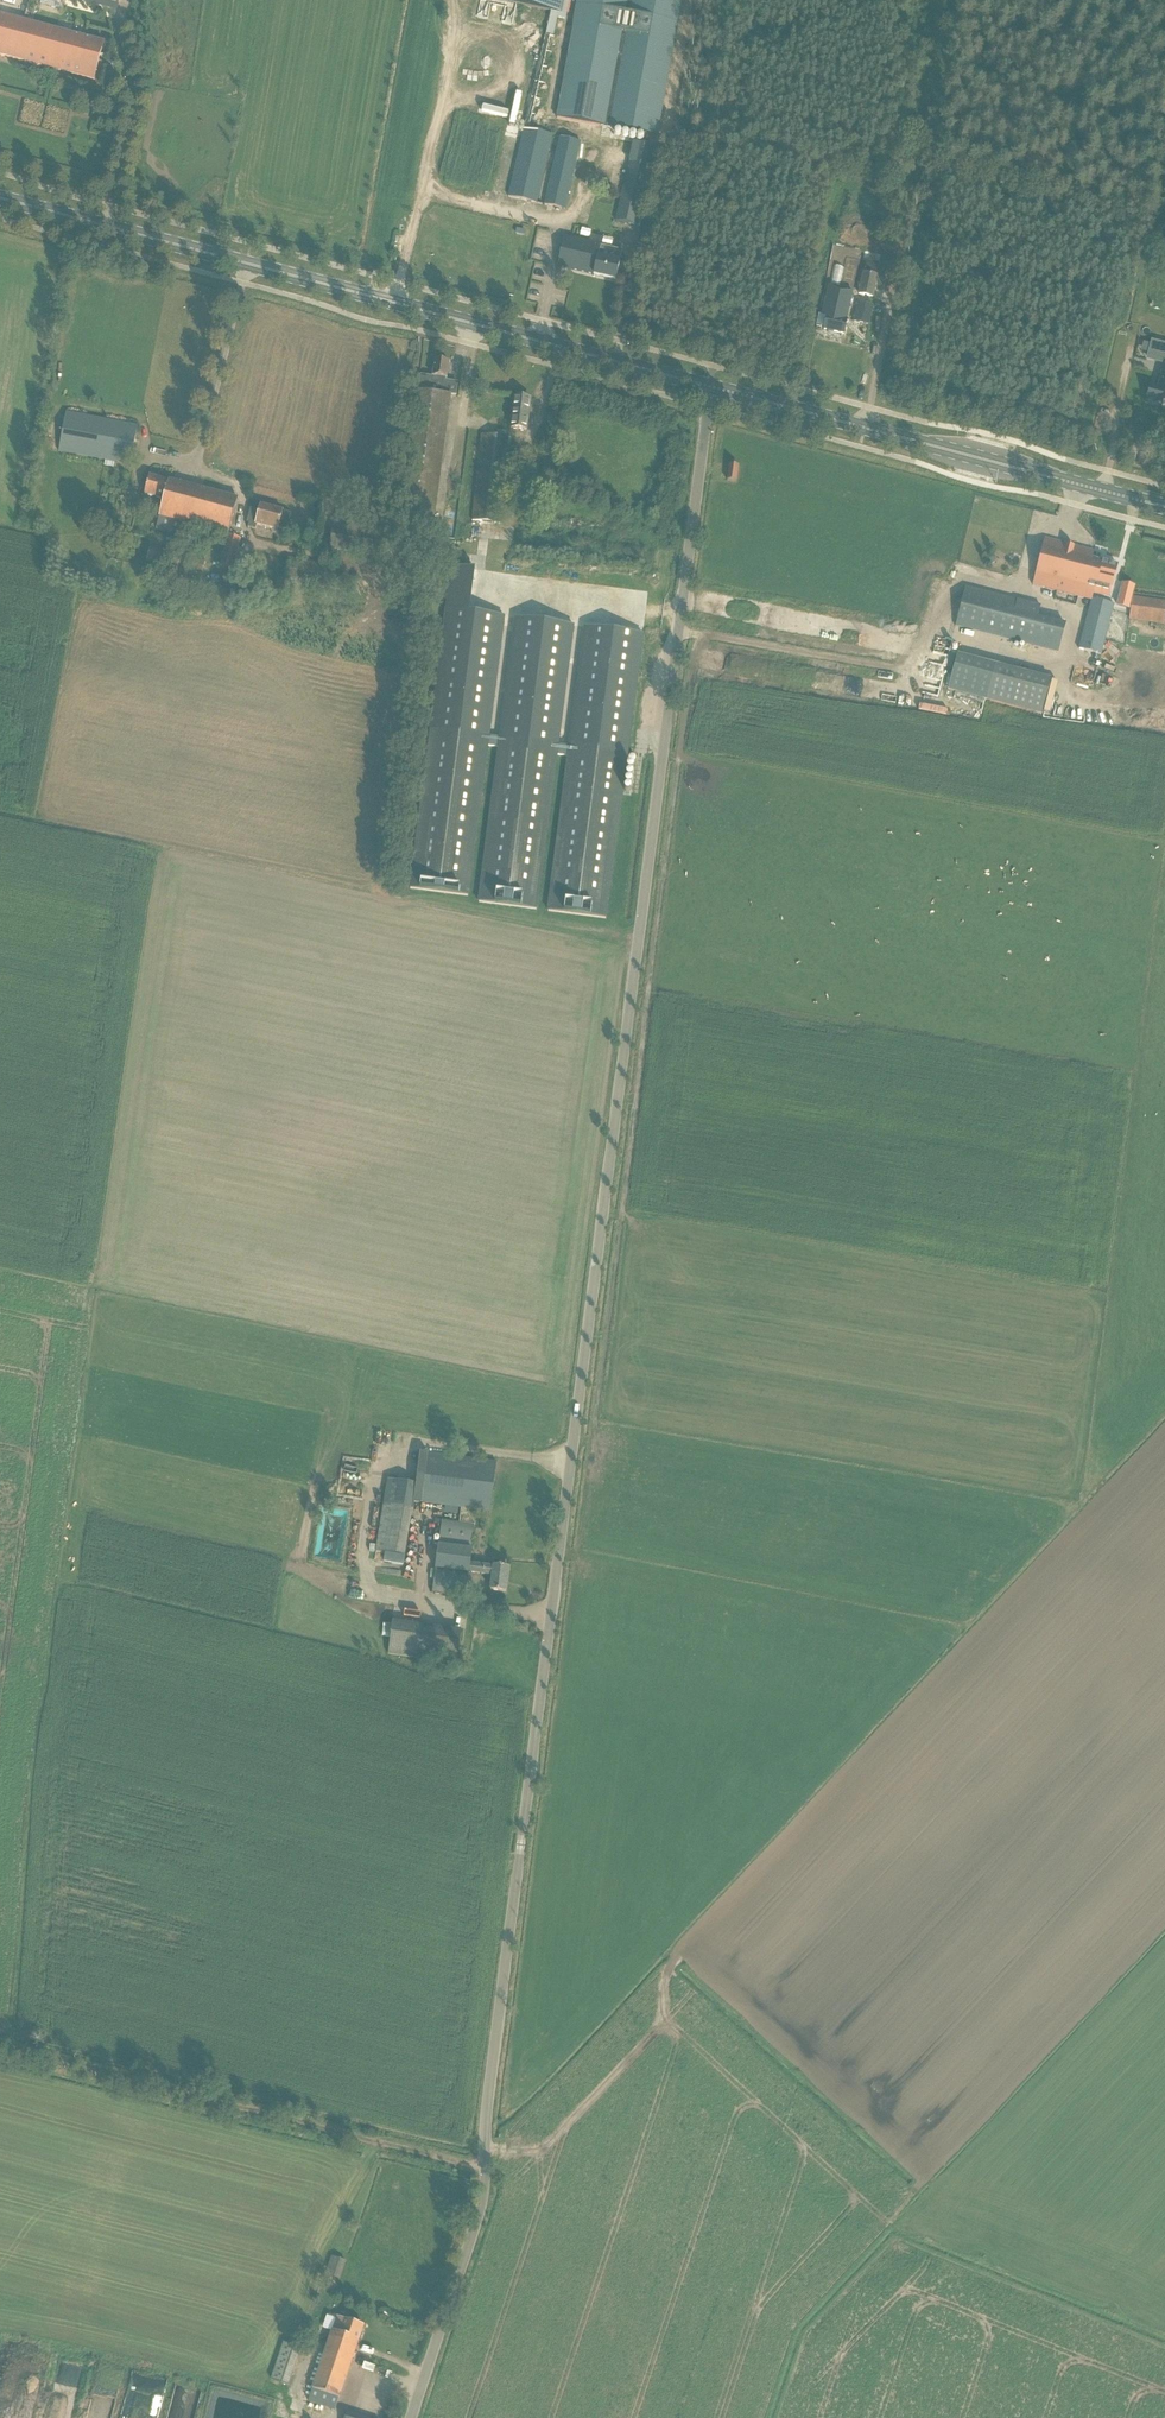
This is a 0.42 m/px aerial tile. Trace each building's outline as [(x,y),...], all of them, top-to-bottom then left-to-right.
[(117,9),(119,0),(83,0),(117,9)] [(546,35),(556,37),(561,14),(564,0),(496,0),(551,12),(546,35)] [(557,118),(656,137),(682,0),(579,0),(557,118)] [(65,74),(75,36),(0,16),(0,57),(65,74)] [(75,36),(65,74),(93,82),(104,44),(75,36)] [(117,89),(119,82),(112,80),(110,87),(117,89)] [(519,127),(522,112),(510,110),(508,125),(519,127)] [(524,129),(508,197),(536,203),(552,135),(524,129)] [(560,137),(544,205),(564,209),(573,173),(580,141),(560,137)] [(634,142),(615,221),(637,226),(655,147),(634,142)] [(564,235),(560,255),(557,267),(615,280),(618,268),(622,251),(601,246),(602,238),(590,236),(588,243),(567,238),(568,236),(564,235)] [(631,265),(640,267),(642,256),(633,255),(631,265)] [(829,282),(836,284),(842,267),(834,265),(829,282)] [(864,273),(859,294),(872,297),(873,298),(874,291),(877,277),(864,273)] [(829,287),(822,316),(827,317),(824,329),(843,334),(846,320),(852,292),(829,287)] [(858,303),(854,323),(866,326),(868,326),(872,306),(870,306),(858,303)] [(1147,357),(1164,362),(1164,344),(1151,340),(1147,357)] [(417,393),(400,531),(432,535),(450,395),(455,396),(455,394),(457,383),(446,381),(449,363),(434,360),(432,377),(420,375),(419,381),(417,393)] [(1148,402),(1154,403),(1154,404),(1162,406),(1161,408),(1164,409),(1164,407),(1164,375),(1162,374),(1158,388),(1152,387),(1148,402)] [(1123,410),(1130,412),(1136,390),(1129,388),(1123,410)] [(514,397),(513,409),(510,429),(526,431),(530,399),(514,397)] [(105,460),(104,465),(114,467),(115,462),(130,465),(137,426),(66,412),(58,451),(105,460)] [(472,509),(471,523),(479,523),(502,526),(511,437),(480,434),(472,509)] [(736,482),(738,467),(729,465),(727,481),(736,482)] [(149,476),(146,488),(144,495),(164,500),(159,517),(156,529),(183,536),(186,525),(194,527),(204,490),(169,480),(168,482),(149,476)] [(204,490),(194,527),(221,534),(218,545),(225,547),(219,566),(232,569),(240,539),(228,535),(238,499),(204,490)] [(249,523),(248,528),(256,530),(257,526),(277,531),(278,528),(286,530),(291,514),(261,505),(258,513),(251,511),(248,523),(249,523)] [(1042,551),(1033,585),(1083,598),(1085,588),(1093,590),(1092,594),(1107,598),(1110,588),(1111,588),(1117,566),(1091,559),(1093,552),(1045,539),(1042,551)] [(431,726),(410,888),(469,896),(488,746),(497,748),(478,902),(537,910),(557,755),(567,756),(547,911),(605,919),(627,752),(642,634),(585,627),(569,744),(568,744),(568,746),(559,744),(559,743),(558,743),(573,625),(515,618),(500,735),(499,735),(499,737),(489,735),(490,734),(488,734),(503,617),(469,612),(473,581),(472,581),(474,569),(451,566),(431,726)] [(966,585),(955,626),(1058,652),(1065,623),(1038,616),(1041,605),(966,585)] [(1122,585),(1117,605),(1129,608),(1134,588),(1122,585)] [(1092,597),(1078,648),(1087,650),(1102,654),(1114,603),(1092,597)] [(1129,620),(1164,624),(1164,613),(1164,601),(1132,597),(1129,620)] [(995,664),(985,699),(1029,711),(1037,713),(1041,714),(1044,705),(1051,680),(995,664)] [(476,1510),(482,1511),(481,1518),(489,1519),(490,1512),(496,1463),(420,1453),(413,1502),(461,1508),(459,1524),(441,1521),(438,1545),(435,1570),(432,1594),(464,1598),(468,1573),(492,1576),(490,1590),(505,1592),(508,1568),(493,1566),(493,1567),(470,1564),(472,1550),(471,1550),(474,1526),(475,1526),(476,1510)] [(387,1480),(382,1505),(411,1509),(415,1484),(387,1480)] [(382,1505),(375,1552),(385,1554),(384,1563),(403,1565),(405,1556),(404,1556),(411,1509),(382,1505)] [(390,1636),(388,1654),(456,1663),(461,1630),(392,1621),(391,1624),(383,1623),(381,1635),(390,1636)] [(344,2276),(346,2258),(329,2256),(327,2274),(344,2276)] [(308,2401),(323,2407),(335,2410),(339,2398),(363,2326),(336,2317),(308,2401)] [(283,2343),(270,2380),(288,2385),(300,2348),(283,2343)] [(165,2386),(131,2379),(123,2417),(158,2417),(165,2386)]
